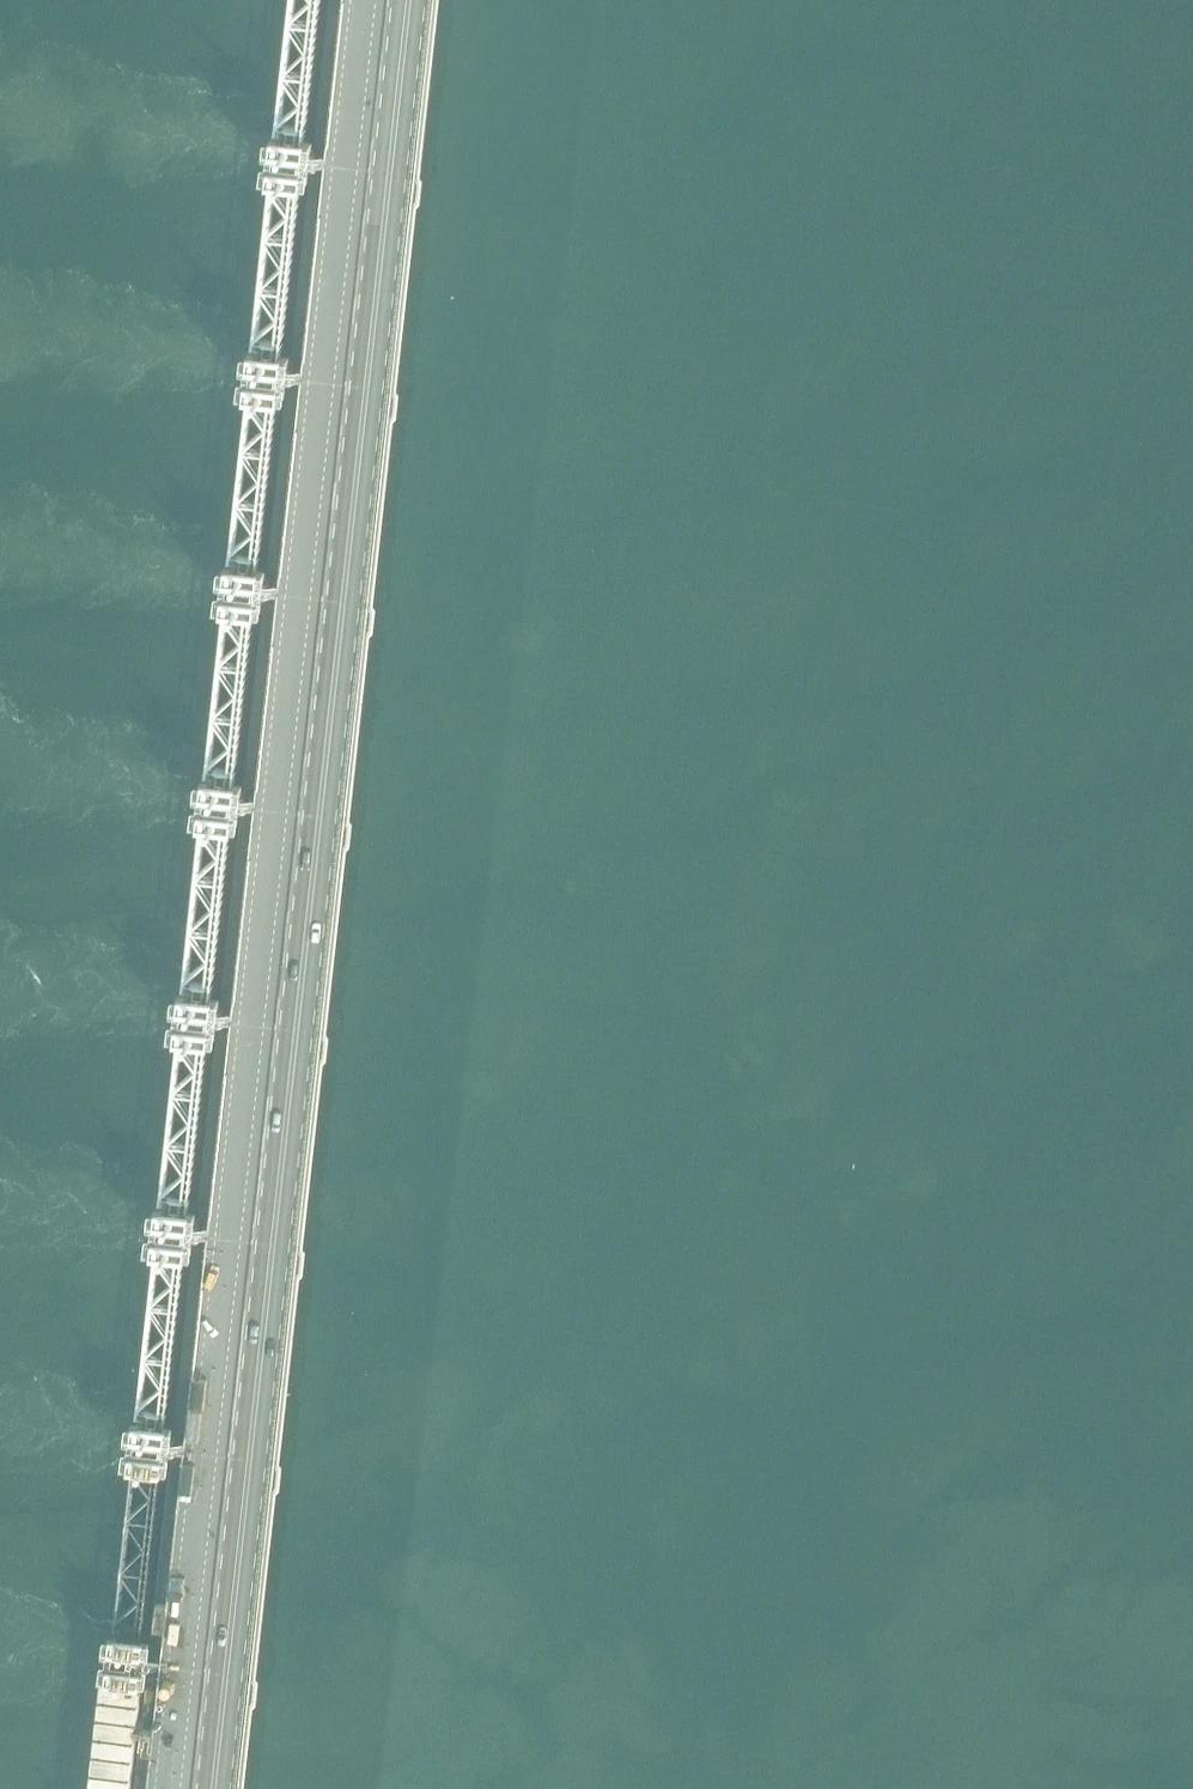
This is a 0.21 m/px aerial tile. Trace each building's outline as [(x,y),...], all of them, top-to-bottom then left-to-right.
[(301,130),(274,127),(274,129),(267,128),(263,169),(269,170),(269,173),(296,175),(303,176),(303,174),(310,175),(314,133),(307,133),(308,130),(301,130)] [(278,344),(251,341),(251,343),(245,342),(240,383),(247,384),(246,387),(273,390),(280,390),(280,388),(287,389),(291,348),(285,347),(285,345),(278,344)] [(254,558),(228,555),(227,557),(221,557),(216,598),(223,598),(223,601),(249,604),(256,604),(256,602),(263,603),(267,562),(261,561),(261,559),(254,558)] [(231,772),(205,769),(205,771),(198,770),(194,811),(200,812),(200,815),(226,817),(233,818),(233,816),(240,817),(245,775),(238,775),(238,772),(231,772)] [(208,985),(182,983),(181,985),(175,984),(170,1025),(177,1026),(177,1028),(204,1031),(210,1032),(210,1030),(217,1030),(221,989),(215,989),(215,986),(208,985)] [(185,1199),(158,1197),(158,1199),(151,1198),(147,1239),(153,1240),(153,1242),(180,1245),(187,1246),(187,1244),(194,1244),(198,1203),(191,1202),(192,1200),(185,1199)] [(162,1414),(135,1411),(135,1413),(128,1413),(124,1454),(130,1454),(130,1457),(157,1460),(163,1460),(164,1458),(170,1459),(175,1418),(168,1417),(168,1415),(162,1414)] [(138,1628),(112,1625),(111,1627),(105,1627),(100,1668),(107,1668),(107,1671),(134,1674),(140,1674),(140,1672),(147,1673),(151,1632),(145,1631),(145,1629),(138,1628)]
